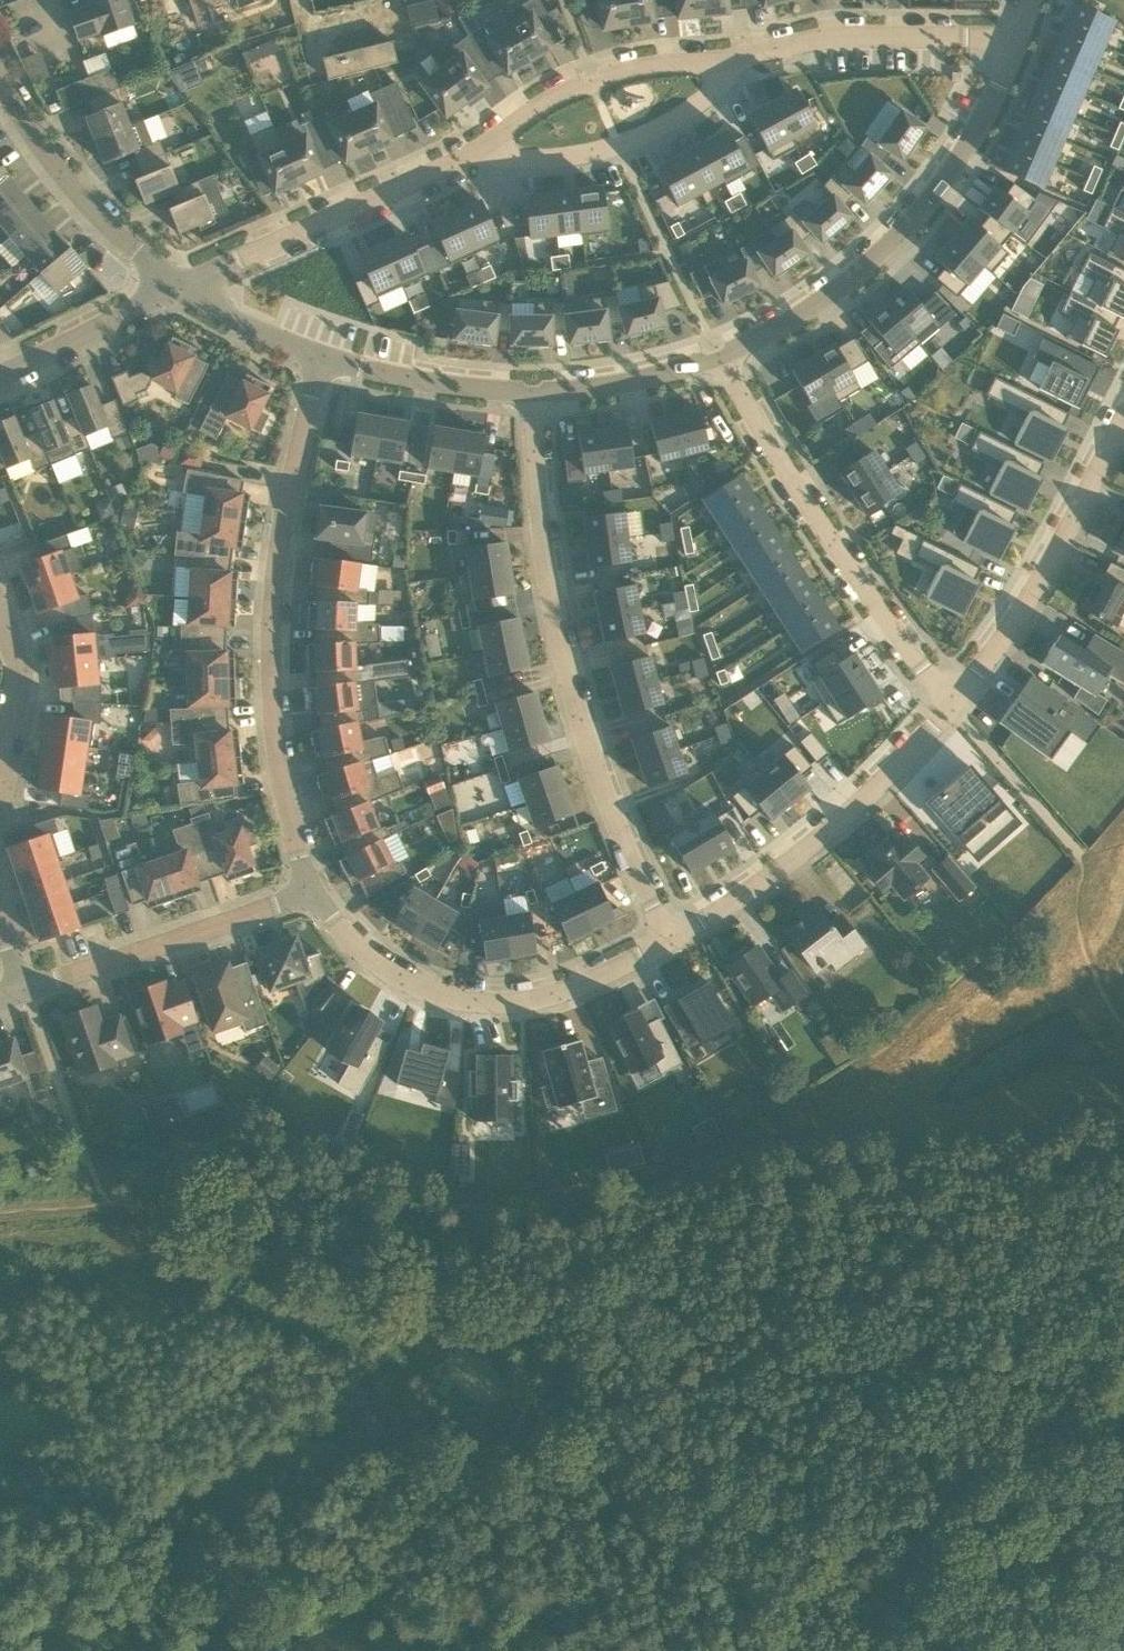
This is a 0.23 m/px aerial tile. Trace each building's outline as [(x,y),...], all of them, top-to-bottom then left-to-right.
[(134,24),(126,0),(88,0),(92,9),(87,11),(85,7),(69,13),(79,41),(100,33),(101,36),(134,24)] [(229,13),(224,0),(189,0),(198,26),(179,34),(189,60),(216,49),(206,21),(229,13)] [(264,0),(224,0),(229,13),(264,0)] [(437,16),(432,0),(424,0),(405,6),(411,24),(437,16)] [(441,15),(459,11),(457,0),(438,0),(441,15)] [(551,21),(540,0),(531,0),(504,15),(509,25),(529,61),(551,48),(539,27),(551,21)] [(624,0),(585,0),(586,8),(600,6),(604,29),(628,25),(624,0)] [(628,25),(653,21),(650,0),(624,0),(628,25)] [(702,0),(676,0),(678,18),(703,15),(702,0)] [(703,15),(728,13),(727,0),(702,0),(703,15)] [(1074,5),(1064,28),(1103,45),(1113,22),(1074,5)] [(468,35),(483,59),(496,52),(508,73),(529,61),(509,25),(489,37),(483,27),(468,35)] [(1103,45),(1064,28),(1054,52),(1093,68),(1103,45)] [(472,67),(483,59),(468,35),(455,45),(462,55),(442,69),(466,102),(486,87),(472,67)] [(276,37),(244,50),(249,62),(281,49),(276,37)] [(323,58),(328,80),(398,62),(393,41),(323,58)] [(32,81),(50,75),(41,50),(23,56),(32,81)] [(1093,68),(1054,52),(1044,75),(1083,92),(1093,68)] [(170,67),(180,91),(202,82),(192,59),(170,67)] [(64,111),(89,101),(115,90),(119,88),(111,69),(56,91),(64,111)] [(446,116),(466,102),(442,69),(422,84),(446,116)] [(1044,75),(1034,98),(1073,115),(1083,92),(1044,75)] [(396,82),(383,88),(395,113),(408,108),(396,82)] [(403,133),(395,113),(383,88),(370,94),(375,105),(353,114),(369,151),(392,141),(390,139),(403,133)] [(130,126),(115,90),(89,101),(94,113),(85,117),(95,140),(130,126)] [(785,95),(773,102),(794,143),(817,131),(819,136),(833,129),(819,104),(807,111),(796,90),(791,93),(785,95)] [(1063,138),(1073,115),(1034,98),(1024,121),(1063,138)] [(772,155),(794,143),(773,102),(760,109),(754,112),(749,115),(763,140),(750,146),(764,171),(777,164),(772,155)] [(925,127),(902,111),(879,144),(868,136),(860,147),(869,155),(882,166),(882,165),(891,153),(902,161),(917,139),(920,141),(926,132),(923,130),(925,127)] [(369,151),(353,114),(331,124),(326,114),(312,119),(324,145),(336,140),(346,161),(369,151)] [(311,151),(324,145),(312,119),(299,125),(304,136),(282,146),(298,183),(321,173),(311,151)] [(144,120),(130,126),(95,140),(104,164),(133,152),(138,164),(165,154),(159,140),(153,143),(144,120)] [(278,136),(300,132),(298,120),(276,124),(278,136)] [(1063,138),(1024,121),(1014,145),(1053,162),(1063,138)] [(1120,122),(1115,133),(1123,137),(1123,136),(1123,124),(1120,122)] [(298,183),(282,146),(273,126),(251,136),(255,145),(242,151),(253,177),(266,171),(275,193),(298,183)] [(723,180),(722,180),(725,185),(748,173),(751,178),(764,171),(750,146),(738,153),(727,132),(722,135),(717,137),(704,144),(723,180)] [(1123,137),(1115,133),(1110,147),(1118,150),(1123,137)] [(685,155),(682,156),(701,192),(702,191),(722,180),(723,180),(704,144),(701,146),(685,155)] [(1014,145),(1003,170),(1042,187),(1053,162),(1014,145)] [(810,153),(802,158),(809,169),(817,165),(810,153)] [(180,190),(179,189),(165,154),(138,164),(143,177),(135,180),(144,204),(172,193),(180,190)] [(824,186),(833,195),(843,207),(854,195),(864,204),(881,185),(884,188),(892,179),(889,177),(891,174),(882,165),(882,166),(869,155),(854,172),(844,163),(824,186)] [(704,196),(702,191),(701,192),(682,156),(669,163),(663,166),(658,169),(669,189),(654,198),(666,223),(684,214),(681,209),(704,196)] [(801,174),(809,169),(802,158),(794,163),(801,174)] [(8,177),(8,176),(9,176),(0,163),(0,184),(8,177)] [(1089,177),(1097,180),(1102,169),(1094,166),(1089,177)] [(215,221),(214,219),(228,213),(213,175),(198,181),(179,189),(180,190),(172,193),(177,206),(169,209),(178,233),(199,225),(201,230),(200,230),(201,231),(216,223),(215,221)] [(23,194),(8,177),(0,184),(0,214),(23,194)] [(1091,194),(1097,180),(1089,177),(1083,190),(1091,194)] [(990,188),(980,202),(991,211),(1013,231),(1038,199),(1016,179),(1007,190),(998,183),(992,190),(990,188)] [(584,231),(583,232),(584,237),(610,233),(610,239),(625,237),(622,210),(622,209),(608,211),(604,188),(599,189),(593,189),(578,191),(584,231)] [(560,235),(583,232),(584,231),(578,191),(575,192),(557,194),(553,195),(559,235),(560,235)] [(740,193),(732,197),(739,209),(747,205),(740,193)] [(23,194),(0,214),(0,226),(10,237),(38,212),(23,194)] [(529,212),(509,214),(517,242),(533,239),(533,244),(560,240),(560,235),(559,235),(553,195),(539,197),(533,198),(527,198),(529,212)] [(843,207),(833,195),(816,210),(807,200),(784,220),(791,230),(792,230),(800,243),(813,233),(822,243),(841,226),(843,229),(852,221),(850,219),(852,217),(843,207)] [(724,202),(731,213),(739,209),(732,197),(724,202)] [(517,242),(509,214),(490,223),(481,201),(475,204),(470,206),(456,212),(475,254),(498,244),(501,249),(517,242)] [(1113,222),(1123,227),(1123,208),(1122,207),(1113,222)] [(964,219),(954,231),(985,262),(1013,231),(991,211),(981,223),(973,214),(967,222),(964,219)] [(38,212),(10,237),(25,255),(54,231),(38,212)] [(442,244),(429,250),(441,276),(454,270),(452,264),(475,254),(456,212),(443,218),(438,220),(432,223),(442,244)] [(685,234),(684,234),(678,222),(670,227),(676,238),(676,239),(685,234)] [(797,265),(807,259),(805,256),(808,254),(800,243),(792,230),(791,230),(758,252),(751,241),(740,249),(746,260),(753,274),(766,265),(774,277),(796,262),(797,265)] [(69,248),(54,231),(25,255),(40,273),(40,274),(70,248),(70,247),(69,248)] [(948,261),(938,271),(959,292),(985,262),(954,231),(943,242),(946,245),(939,252),(948,261)] [(396,239),(383,245),(402,287),(425,276),(427,282),(441,276),(429,250),(417,255),(407,234),(402,236),(396,239)] [(1096,254),(1110,260),(1101,276),(1123,287),(1123,247),(1118,244),(1105,238),(1096,254)] [(402,287),(383,245),(370,251),(364,253),(359,255),(369,277),(356,283),(367,308),(381,302),(378,297),(402,287)] [(70,248),(40,274),(59,296),(58,296),(59,297),(76,289),(75,288),(69,282),(87,267),(70,248)] [(569,255),(560,256),(561,269),(570,268),(569,255)] [(561,269),(560,256),(550,257),(552,270),(561,269)] [(746,260),(726,270),(720,258),(690,273),(703,299),(717,291),(723,304),(746,292),(748,295),(758,290),(756,287),(759,286),(753,274),(746,260)] [(482,269),(487,281),(496,277),(490,265),(482,269)] [(487,281),(482,269),(474,272),(479,285),(487,281)] [(1075,292),(1089,298),(1080,314),(1120,333),(1123,325),(1123,317),(1123,315),(1123,296),(1084,276),(1075,292)] [(641,335),(641,332),(665,326),(662,312),(682,307),(669,281),(638,289),(641,302),(619,308),(623,323),(626,336),(629,335),(630,338),(641,335)] [(886,305),(912,336),(919,344),(939,328),(907,288),(886,305)] [(289,324),(301,300),(292,296),(280,319),(289,324)] [(588,313),(566,315),(565,316),(567,331),(569,344),(572,344),(572,347),(584,346),(583,342),(609,339),(607,325),(623,323),(619,308),(616,296),(586,299),(588,313)] [(408,301),(414,313),(422,310),(417,297),(408,301)] [(454,340),(457,340),(456,343),(468,345),(468,341),(494,344),(495,330),(511,333),(511,317),(511,304),(481,301),(480,314),(457,311),(454,340)] [(567,331),(565,316),(566,315),(564,303),(534,303),(534,316),(511,317),(511,333),(511,345),(514,345),(514,349),(526,349),(526,345),(552,345),(552,331),(567,331)] [(886,305),(868,321),(894,352),(912,336),(886,305)] [(1067,307),(1058,323),(1072,330),(1063,345),(1103,364),(1111,350),(1106,348),(1116,332),(1080,314),(1067,307)] [(1003,314),(997,326),(998,326),(1013,333),(1018,323),(1018,321),(1003,314)] [(327,330),(326,342),(354,343),(355,318),(345,318),(344,331),(327,330)] [(187,354),(192,346),(172,336),(160,361),(151,357),(143,373),(141,372),(140,373),(129,377),(127,371),(112,377),(123,405),(138,399),(136,393),(145,389),(150,378),(178,392),(175,397),(188,404),(208,365),(187,354)] [(812,358),(838,402),(861,389),(850,371),(868,361),(854,338),(837,348),(835,344),(812,358)] [(1079,408),(1086,394),(1085,393),(1084,396),(1078,393),(1084,379),(1087,380),(1095,364),(1043,339),(1033,358),(1050,366),(1038,389),(1074,407),(1074,406),(1079,408)] [(812,358),(791,370),(817,414),(838,402),(812,358)] [(248,385),(243,382),(228,375),(200,430),(216,438),(227,417),(261,434),(262,433),(260,432),(268,416),(259,411),(272,386),(252,377),(248,385)] [(1068,430),(1066,430),(1062,428),(1069,414),(995,377),(986,394),(1027,415),(1014,442),(1052,461),(1062,442),(1067,433),(1068,430)] [(103,411),(100,406),(92,385),(67,395),(78,422),(84,436),(85,435),(107,426),(112,439),(128,432),(117,405),(103,411)] [(900,392),(907,402),(915,397),(908,387),(900,392)] [(64,427),(61,421),(53,401),(28,411),(39,438),(45,452),(46,451),(51,464),(52,465),(75,455),(75,454),(91,448),(85,435),(84,436),(78,422),(64,427)] [(709,449),(699,409),(674,416),(684,455),(709,449)] [(375,460),(382,419),(357,415),(351,455),(375,460)] [(674,416),(650,422),(660,461),(684,455),(674,416)] [(2,457),(6,468),(30,458),(35,471),(51,464),(46,451),(45,452),(39,438),(25,443),(14,417),(0,423),(0,452),(2,457)] [(407,423),(382,419),(375,460),(400,464),(407,423)] [(852,424),(858,435),(866,430),(860,420),(852,424)] [(961,423),(954,438),(970,445),(977,430),(961,423)] [(850,439),(858,435),(852,424),(844,429),(850,439)] [(634,466),(628,426),(603,430),(608,470),(634,466)] [(452,473),(459,432),(434,428),(428,468),(452,473)] [(608,470),(603,430),(578,434),(583,474),(608,470)] [(1043,480),(1041,479),(1037,477),(1044,463),(979,431),(971,449),(1002,465),(989,492),(1027,511),(1037,491),(1041,483),(1043,480)] [(484,436),(459,432),(452,473),(477,477),(484,436)] [(161,449),(158,455),(170,461),(178,444),(166,438),(161,449)] [(915,442),(905,448),(910,456),(920,449),(915,442)] [(925,457),(920,449),(910,456),(915,463),(925,457)] [(182,450),(179,464),(199,468),(202,454),(182,450)] [(839,472),(853,493),(887,471),(873,450),(839,472)] [(350,462),(336,460),(335,469),(348,471),(350,462)] [(151,480),(182,485),(184,472),(153,466),(151,480)] [(207,497),(204,516),(246,522),(249,501),(240,500),(244,481),(188,470),(183,492),(207,497)] [(412,482),(413,473),(400,471),(398,480),(412,482)] [(900,493),(887,471),(853,493),(867,515),(900,493)] [(426,475),(413,473),(412,482),(425,484),(426,475)] [(943,475),(936,488),(952,496),(958,483),(943,475)] [(718,522),(754,499),(740,477),(704,500),(718,522)] [(691,482),(694,493),(703,491),(700,479),(691,482)] [(691,482),(683,484),(686,495),(694,493),(691,482)] [(1000,560),(1010,540),(1014,531),(1016,529),(1014,528),(1010,526),(1017,512),(960,483),(951,501),(965,508),(977,514),(964,538),(963,541),(1000,560)] [(475,493),(488,495),(490,486),(476,484),(475,493)] [(611,490),(613,502),(622,501),(620,489),(611,490)] [(611,490),(603,491),(604,503),(613,502),(611,490)] [(718,522),(732,543),(768,520),(754,499),(718,522)] [(500,525),(503,509),(487,506),(485,522),(500,525)] [(341,541),(339,556),(371,561),(375,532),(362,530),(364,513),(320,507),(318,518),(313,517),(311,533),(316,533),(316,538),(341,541)] [(122,519),(121,523),(134,526),(138,512),(124,509),(124,510),(122,519)] [(627,537),(624,512),(583,517),(587,543),(627,537)] [(175,555),(184,555),(231,560),(234,541),(243,542),(246,522),(204,516),(201,534),(177,531),(175,555)] [(782,541),(768,520),(732,543),(746,564),(782,541)] [(659,524),(661,533),(672,531),(671,522),(659,524)] [(1114,550),(1123,555),(1123,525),(1122,524),(1114,540),(1118,542),(1114,550)] [(683,543),(692,541),(689,526),(680,528),(683,543)] [(457,544),(457,530),(447,531),(448,544),(457,544)] [(674,540),(672,531),(661,533),(662,542),(674,540)] [(22,564),(30,588),(68,575),(82,570),(74,548),(71,549),(66,534),(40,544),(45,557),(23,565),(23,564),(22,564)] [(627,537),(587,543),(590,568),(630,562),(627,537)] [(980,584),(978,583),(974,582),(981,568),(922,539),(914,557),(939,569),(926,596),(964,615),(974,596),(978,587),(980,584)] [(692,541),(683,543),(685,554),(694,553),(692,541)] [(795,562),(782,541),(746,564),(759,585),(795,562)] [(469,574),(509,568),(506,543),(465,550),(469,574)] [(184,555),(183,567),(193,569),(191,581),(190,597),(237,600),(238,579),(229,579),(231,560),(184,555)] [(319,580),(316,601),(316,602),(356,604),(369,605),(369,591),(356,590),(360,564),(313,557),(310,579),(319,580)] [(809,583),(795,562),(759,585),(773,607),(809,583)] [(1111,563),(1103,576),(1100,574),(1091,590),(1088,588),(1080,602),(1084,604),(1082,608),(1115,625),(1123,609),(1123,570),(1111,563)] [(513,593),(509,568),(469,574),(473,599),(513,593)] [(175,570),(174,594),(183,595),(184,570),(175,570)] [(68,575),(30,588),(39,613),(40,613),(40,612),(61,604),(65,620),(92,614),(88,594),(77,598),(68,575)] [(809,583),(773,607),(787,628),(823,605),(809,583)] [(639,609),(634,584),(594,592),(599,617),(639,609)] [(693,584),(684,586),(687,600),(696,598),(693,584)] [(379,588),(379,602),(400,602),(400,589),(379,588)] [(684,591),(673,593),(674,602),(686,599),(684,591)] [(182,626),(181,638),(226,639),(226,620),(236,620),(237,600),(190,597),(189,626),(182,626)] [(696,598),(687,600),(689,612),(698,610),(696,598)] [(686,599),(674,602),(676,611),(688,608),(686,599)] [(317,623),(316,644),(354,642),(354,643),(380,643),(380,625),(355,624),(356,604),(316,602),(316,601),(308,601),(307,622),(317,623)] [(459,616),(468,614),(466,601),(457,602),(459,616)] [(787,628),(801,650),(837,627),(823,605),(787,628)] [(639,609),(599,617),(604,642),(644,634),(639,609)] [(96,633),(92,614),(65,620),(52,624),(53,637),(52,637),(55,663),(95,658),(95,659),(100,659),(97,633),(96,633)] [(468,614),(459,616),(462,629),(471,627),(468,614)] [(483,652),(523,643),(518,619),(478,627),(483,652)] [(395,641),(395,625),(381,625),(381,641),(395,641)] [(129,630),(129,634),(131,652),(149,650),(147,629),(129,630)] [(711,632),(703,635),(707,648),(716,645),(711,632)] [(1123,683),(1123,652),(1094,634),(1084,651),(1059,635),(1041,663),(1095,697),(1108,675),(1123,684),(1123,683)] [(226,639),(181,638),(181,650),(188,651),(189,680),(235,678),(235,658),(225,658),(226,639)] [(316,644),(306,644),(306,645),(307,666),(317,665),(318,686),(318,687),(353,682),(353,683),(374,681),(409,677),(409,675),(408,662),(408,661),(366,665),(366,672),(354,673),(354,643),(354,642),(316,644)] [(528,668),(523,643),(483,652),(488,677),(528,668)] [(716,645),(707,648),(712,660),(720,657),(716,645)] [(818,675),(809,681),(823,703),(868,674),(859,661),(855,655),(854,652),(842,660),(834,648),(810,664),(818,675)] [(617,691),(656,680),(649,655),(610,666),(617,691)] [(97,682),(95,659),(95,658),(55,663),(57,688),(59,688),(60,702),(73,702),(101,703),(101,682),(97,682)] [(694,669),(705,666),(703,658),(691,661),(694,669)] [(421,661),(408,662),(409,675),(422,674),(421,661)] [(705,666),(694,669),(696,678),(707,675),(705,666)] [(724,669),(716,672),(720,685),(729,682),(724,669)] [(868,674),(823,703),(837,725),(882,696),(880,693),(877,688),(868,674)] [(1012,703),(999,722),(1050,760),(1070,732),(1071,731),(1066,727),(1078,711),(1079,710),(1032,676),(1030,679),(1034,681),(1023,696),(1019,694),(1012,703)] [(171,710),(172,722),(228,718),(227,699),(236,699),(235,678),(189,680),(190,709),(171,710)] [(476,694),(485,692),(481,679),(473,681),(476,694)] [(617,691),(624,715),(663,704),(656,680),(617,691)] [(356,723),(366,721),(379,718),(374,681),(353,683),(353,682),(318,687),(318,686),(307,688),(310,709),(319,708),(321,729),(322,730),(356,723)] [(485,692),(476,694),(479,707),(488,705),(485,692)] [(502,729),(542,718),(535,693),(495,704),(502,729)] [(86,746),(86,747),(91,748),(95,723),(101,724),(101,703),(73,702),(73,719),(49,715),(45,740),(86,746)] [(228,718),(172,722),(173,745),(198,743),(200,761),(241,756),(239,736),(230,737),(228,718)] [(548,742),(542,718),(502,729),(509,753),(548,742)] [(361,743),(356,723),(322,730),(321,729),(310,732),(315,753),(324,751),(328,772),(372,759),(372,760),(390,754),(384,737),(361,743)] [(715,727),(717,735),(729,732),(726,723),(715,727)] [(640,763),(678,749),(669,725),(631,739),(640,763)] [(732,740),(729,732),(717,735),(720,744),(732,740)] [(811,732),(800,742),(818,763),(829,754),(811,732)] [(82,770),(86,747),(86,746),(45,740),(42,764),(82,770)] [(796,743),(763,771),(787,804),(808,785),(800,774),(811,764),(796,743)] [(678,749),(640,763),(648,787),(686,773),(678,749)] [(116,775),(131,777),(134,754),(120,752),(116,775)] [(498,771),(506,768),(502,755),(494,758),(498,771)] [(201,782),(179,784),(178,784),(181,807),(238,798),(234,778),(244,777),(241,756),(200,761),(201,782)] [(378,778),(372,760),(372,759),(328,772),(316,775),(322,796),(331,793),(337,814),(368,802),(404,788),(397,770),(378,778)] [(992,786),(972,763),(927,801),(964,845),(987,825),(1001,841),(1022,823),(992,786)] [(42,764),(38,789),(40,790),(40,789),(62,792),(60,806),(88,810),(90,795),(79,793),(82,770),(42,764)] [(526,804),(564,790),(556,767),(517,780),(526,804)] [(510,781),(506,768),(498,771),(502,783),(510,781)] [(763,771),(730,799),(746,820),(757,810),(765,822),(787,804),(763,771)] [(424,781),(434,808),(450,802),(439,775),(424,781)] [(679,804),(687,800),(681,789),(673,794),(679,804)] [(573,814),(564,790),(526,804),(534,828),(573,814)] [(679,804),(673,794),(665,798),(671,809),(679,804)] [(379,830),(368,802),(337,814),(324,819),(332,839),(341,835),(348,855),(349,856),(381,840),(390,836),(389,835),(400,830),(397,824),(386,828),(385,827),(379,830)] [(203,804),(188,809),(191,819),(206,814),(203,804)] [(436,817),(443,831),(454,826),(452,809),(436,817)] [(714,812),(692,825),(713,860),(734,847),(714,812)] [(208,813),(206,814),(191,819),(192,824),(193,823),(211,878),(233,870),(235,879),(256,872),(247,846),(256,843),(251,826),(253,825),(252,824),(216,836),(208,813)] [(54,818),(27,827),(32,840),(10,847),(10,846),(9,847),(17,871),(60,857),(52,834),(58,832),(54,818)] [(120,837),(114,818),(100,820),(99,821),(100,822),(104,836),(105,837),(106,841),(120,837)] [(180,853),(162,859),(175,900),(195,893),(192,884),(211,878),(193,823),(192,824),(172,830),(180,853)] [(691,873),(713,860),(692,825),(670,838),(691,873)] [(519,833),(523,846),(532,843),(527,830),(519,833)] [(922,855),(912,844),(907,838),(899,845),(899,844),(897,842),(897,843),(896,843),(891,848),(886,841),(885,841),(881,845),(868,856),(876,865),(875,865),(867,872),(868,873),(873,879),(883,890),(891,883),(903,897),(904,897),(916,887),(927,877),(914,862),(915,862),(922,856),(922,855)] [(394,867),(381,840),(349,856),(348,855),(338,860),(348,880),(356,875),(367,896),(405,872),(400,863),(394,867)] [(156,906),(175,900),(162,859),(143,866),(136,843),(114,850),(133,904),(153,897),(156,906)] [(60,858),(60,857),(17,871),(25,894),(63,881),(55,859),(60,858)] [(968,881),(956,867),(948,857),(948,858),(935,869),(934,869),(959,898),(973,886),(968,881)] [(594,875),(606,869),(602,861),(590,867),(594,875)] [(426,867),(415,875),(420,882),(431,875),(426,867)] [(107,888),(120,883),(117,874),(104,879),(107,888)] [(545,901),(572,891),(567,878),(541,887),(545,901)] [(70,904),(63,881),(25,894),(32,917),(70,904)] [(129,910),(120,884),(120,883),(107,888),(116,915),(129,910)] [(597,883),(574,894),(592,931),(614,920),(597,883)] [(392,924),(414,937),(435,902),(413,889),(392,924)] [(529,905),(538,902),(534,889),(525,892),(529,905)] [(463,893),(460,906),(469,908),(472,894),(463,893)] [(569,942),(592,931),(574,894),(551,905),(569,942)] [(435,902),(414,937),(436,950),(457,914),(435,902)] [(841,915),(829,924),(812,902),(796,914),(801,921),(786,933),(816,971),(830,960),(836,968),(864,945),(841,915)] [(78,927),(70,904),(32,917),(41,941),(42,941),(42,940),(78,927)] [(504,917),(480,921),(478,912),(469,914),(462,950),(471,952),(484,949),(486,961),(511,957),(504,917)] [(529,913),(504,917),(511,957),(536,954),(529,913)] [(299,980),(302,989),(312,986),(316,999),(308,1009),(310,1011),(301,1022),(313,1032),(345,992),(331,981),(330,983),(319,952),(303,957),(296,937),(257,951),(271,990),(299,980)] [(735,961),(728,966),(754,1004),(767,995),(769,999),(774,997),(783,1010),(806,994),(791,971),(779,979),(757,946),(750,951),(747,947),(732,957),(735,961)] [(268,1023),(246,962),(230,968),(228,963),(211,969),(210,966),(198,970),(199,974),(194,975),(214,1030),(241,1020),(245,1031),(268,1023)] [(709,979),(682,993),(694,1012),(683,1017),(693,1034),(703,1028),(708,1035),(733,1020),(709,979)] [(164,982),(157,984),(130,993),(148,1044),(182,1032),(189,1054),(206,1049),(183,982),(166,988),(164,982)] [(353,1005),(328,1050),(350,1062),(338,1083),(358,1095),(392,1035),(379,1027),(382,1022),(353,1005)] [(101,1023),(96,1009),(95,1006),(62,1017),(70,1040),(68,1044),(70,1050),(75,1053),(83,1075),(115,1064),(114,1060),(132,1053),(119,1016),(101,1023)] [(638,1011),(608,1026),(631,1071),(654,1059),(661,1074),(682,1063),(659,1018),(645,1025),(638,1011)] [(34,1051),(19,1056),(13,1039),(0,1044),(0,1086),(25,1077),(31,1094),(46,1089),(54,1110),(50,1112),(50,1113),(55,1111),(34,1051)] [(551,1085),(540,1087),(545,1108),(556,1105),(556,1109),(580,1103),(583,1119),(613,1112),(603,1066),(590,1069),(589,1064),(586,1065),(581,1041),(543,1050),(551,1085)] [(411,1088),(413,1088),(414,1085),(436,1091),(435,1095),(437,1095),(435,1102),(456,1108),(460,1072),(444,1068),(449,1051),(423,1044),(420,1053),(406,1049),(396,1084),(398,1084),(399,1080),(412,1084),(411,1088)] [(475,1071),(469,1071),(469,1096),(475,1096),(475,1121),(477,1121),(477,1118),(511,1118),(511,1121),(513,1121),(513,1100),(517,1100),(517,1080),(513,1080),(513,1054),(511,1054),(511,1056),(477,1056),(477,1054),(475,1054),(475,1071)] [(148,1098),(131,1104),(140,1130),(157,1124),(148,1098)]
